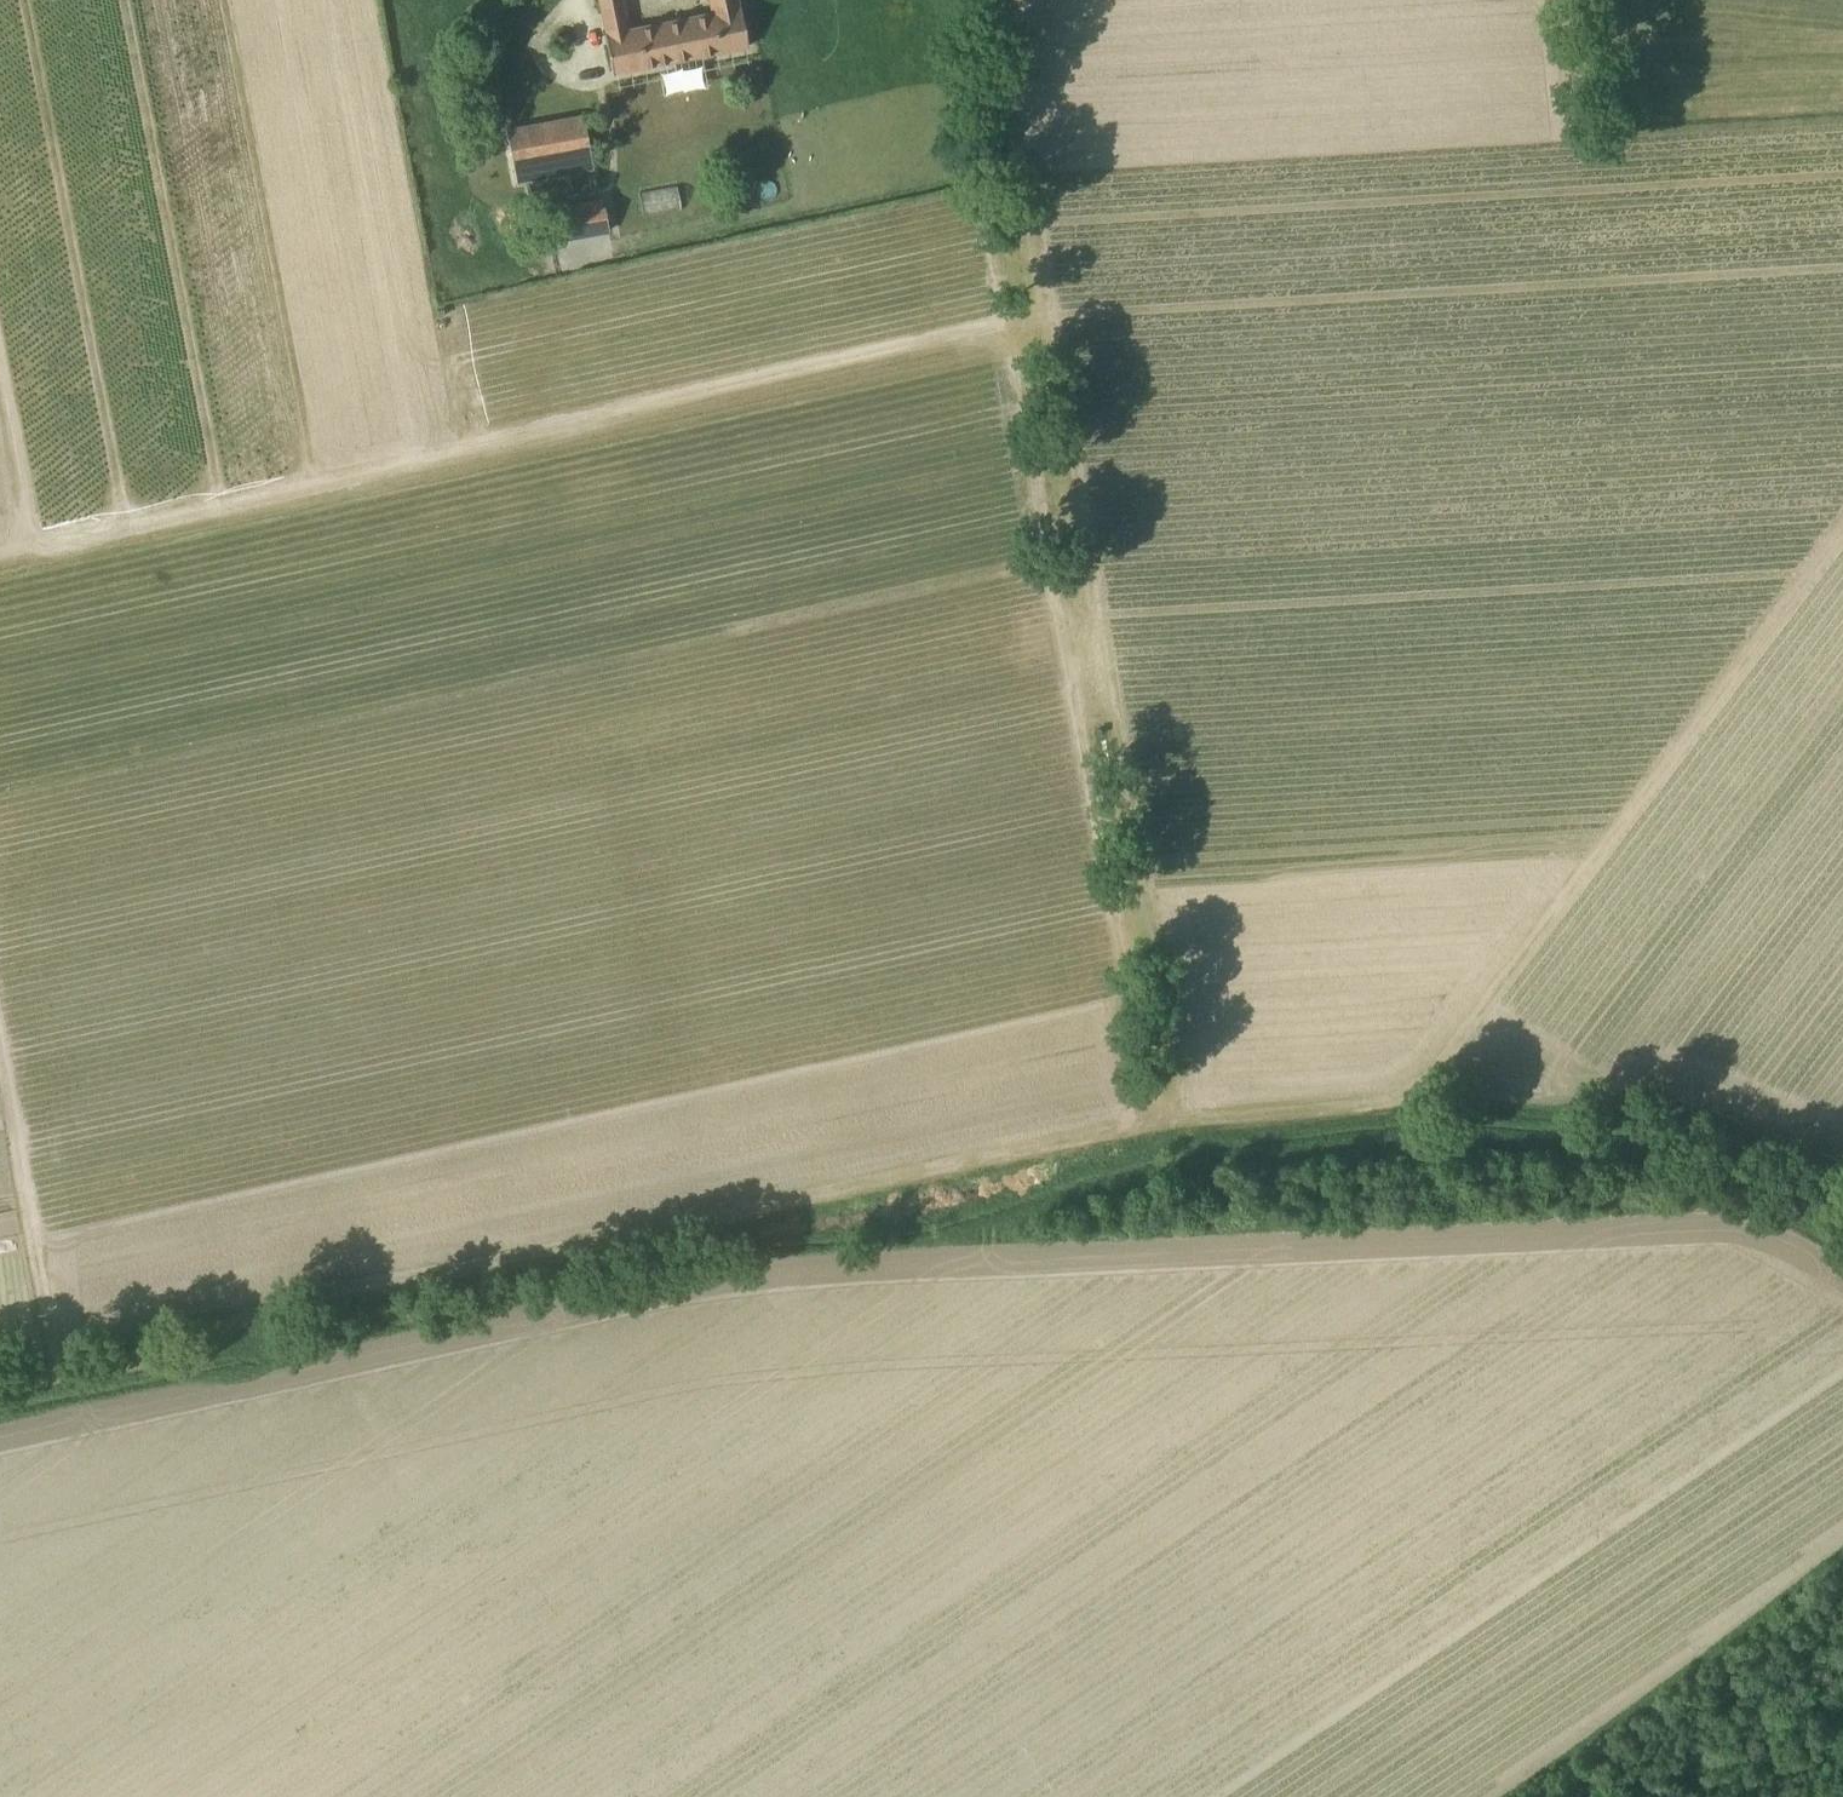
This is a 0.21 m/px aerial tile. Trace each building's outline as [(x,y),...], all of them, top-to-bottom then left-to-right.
[(616,72),(748,46),(740,7),(739,8),(737,0),(714,0),(717,12),(609,33),(616,72)] [(503,46),(474,50),(478,84),(506,81),(503,46)] [(501,135),(508,168),(546,161),(547,169),(584,162),(576,120),(501,135)] [(544,208),(550,242),(610,232),(604,198),(544,208)]
